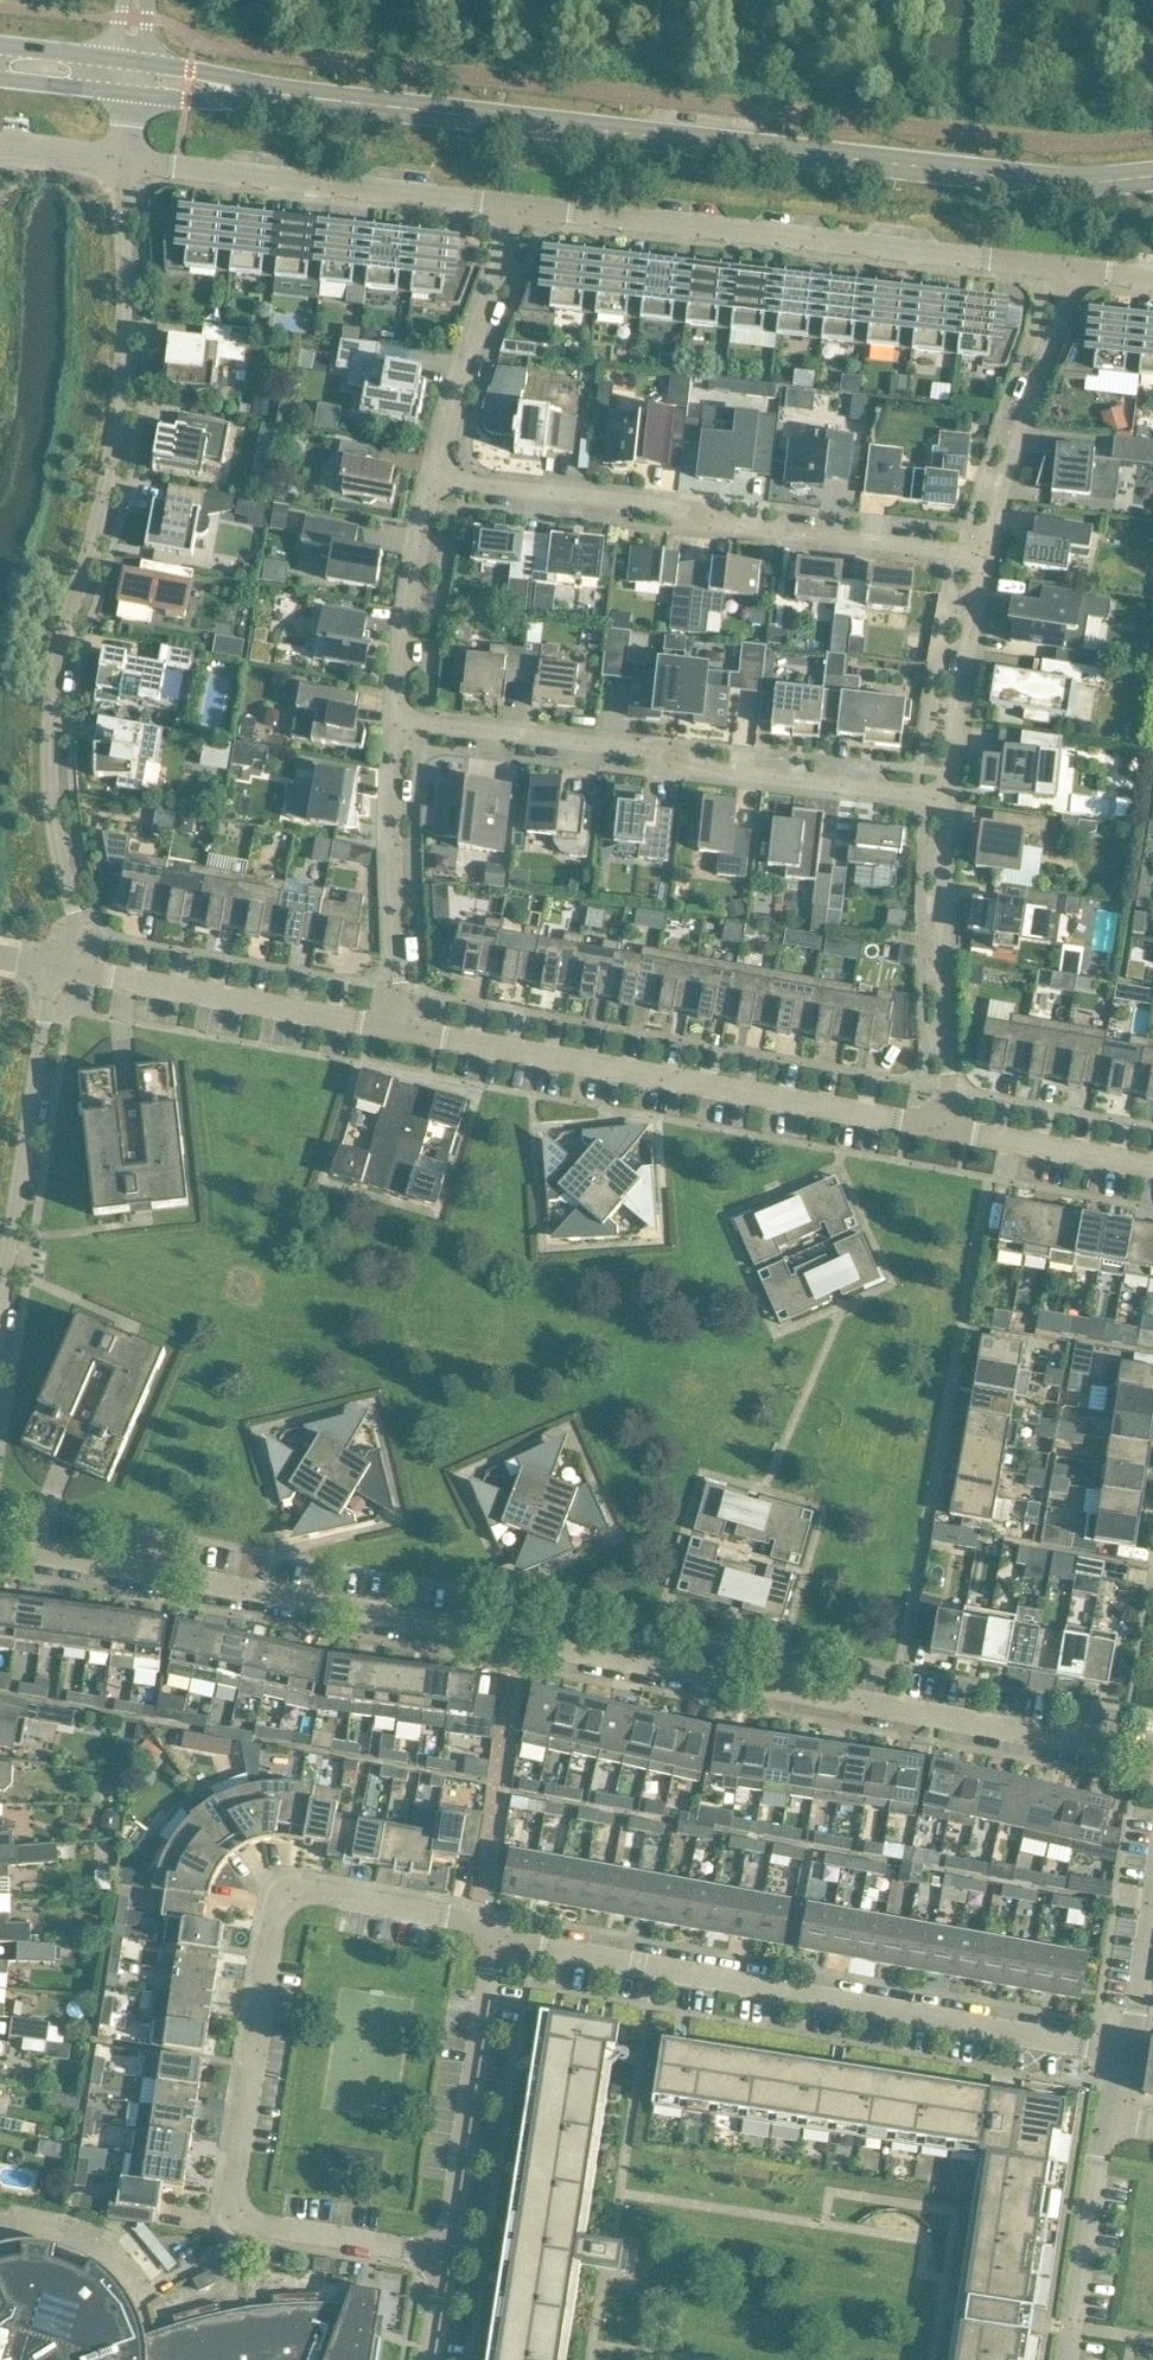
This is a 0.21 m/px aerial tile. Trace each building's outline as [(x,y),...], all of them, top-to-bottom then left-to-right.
[(191,269),(230,273),(234,242),(220,240),(222,218),(191,214),(189,236),(164,234),(166,273),(190,276),(191,269)] [(236,219),(234,242),(230,273),(275,279),(279,247),(265,245),(268,223),(236,219)] [(324,252),(326,235),(312,233),(313,228),(282,224),(279,247),(275,279),(321,284),(324,252)] [(326,235),(324,252),(321,284),(348,287),(346,304),(364,306),(366,289),(370,257),(371,249),(356,247),(358,233),(327,229),(326,235)] [(372,235),(371,249),(370,257),(366,289),(411,294),(415,262),(401,260),(403,238),(372,235)] [(417,240),(415,262),(411,294),(437,297),(436,304),(460,307),(474,269),(446,266),(449,243),(417,240)] [(556,310),(595,315),(599,283),(585,281),(588,259),(556,256),(554,278),(533,276),(519,313),(555,318),(556,310)] [(602,261),(599,283),(595,315),(641,320),(644,288),(630,287),(633,264),(602,261)] [(647,266),(644,288),(641,320),(686,325),(690,293),(676,292),(678,269),(647,266)] [(692,271),(690,293),(686,325),(731,330),(735,299),(721,297),(723,275),(692,271)] [(735,299),(731,330),(730,341),(775,347),(776,336),(780,304),(766,302),(769,280),(738,276),(735,299)] [(783,281),(780,304),(776,336),(822,341),(826,309),(811,307),(814,285),(783,281)] [(828,286),(826,309),(822,341),(867,346),(871,314),(857,312),(859,290),(828,286)] [(873,292),(871,314),(867,346),(912,351),(916,319),(902,318),(904,295),(873,292)] [(919,297),(916,319),(912,351),(957,356),(961,324),(947,323),(950,300),(919,297)] [(964,302),(961,324),(957,356),(983,359),(982,366),(1006,369),(1020,331),(992,328),(995,305),(964,302)] [(1077,338),(1062,375),(1099,380),(1099,372),(1139,377),(1143,345),(1128,343),(1131,321),(1100,317),(1097,340),(1077,338)] [(1143,345),(1139,377),(1152,379),(1152,323),(1145,322),(1143,345)] [(244,360),(248,330),(207,326),(205,345),(197,344),(197,345),(173,343),(171,361),(170,361),(169,366),(164,365),(163,370),(164,374),(165,378),(167,381),(167,386),(213,391),(215,372),(216,372),(218,357),(244,360)] [(348,386),(365,389),(361,414),(388,419),(387,425),(388,426),(389,419),(417,424),(419,414),(420,414),(426,383),(420,382),(422,371),(387,364),(387,366),(376,364),(379,345),(341,341),(336,368),(350,371),(348,386)] [(515,356),(535,358),(537,346),(520,344),(515,356)] [(550,416),(551,410),(520,407),(522,393),(525,393),(527,371),(498,367),(491,389),(490,388),(481,413),(482,422),(483,426),(485,430),(488,433),(492,435),(517,438),(515,454),(546,457),(547,446),(554,447),(553,453),(572,455),(576,419),(550,416)] [(688,407),(692,376),(673,374),(669,405),(688,407)] [(892,376),(890,397),(905,398),(908,378),(892,376)] [(774,400),(776,386),(759,384),(757,398),(774,400)] [(855,395),(852,419),(866,421),(869,397),(855,395)] [(651,420),(613,416),(608,464),(613,465),(613,467),(615,469),(625,470),(627,469),(628,467),(633,467),(634,461),(646,462),(646,463),(667,465),(673,413),(652,411),(651,420)] [(977,412),(976,423),(980,426),(988,427),(989,413),(977,412)] [(705,437),(700,480),(722,482),(723,469),(766,474),(772,419),(739,416),(736,440),(705,437)] [(155,468),(201,477),(205,457),(222,460),(221,464),(223,464),(230,425),(189,418),(189,419),(190,420),(188,434),(180,432),(179,436),(162,433),(163,427),(161,426),(153,471),(155,472),(155,468)] [(1135,438),(1152,440),(1152,424),(1137,422),(1135,438)] [(814,477),(848,481),(853,438),(827,436),(817,435),(816,445),(790,443),(786,485),(792,486),(791,488),(794,490),(797,492),(800,492),(804,492),(807,490),(807,487),(813,488),(814,477)] [(928,505),(939,507),(954,508),(957,480),(961,480),(963,465),(966,466),(969,438),(942,435),(940,452),(947,453),(944,477),(893,471),(895,452),(874,449),(870,485),(890,487),(888,496),(928,501),(928,505)] [(1052,490),(1066,492),(1066,495),(1115,500),(1116,499),(1109,498),(1117,472),(1119,472),(1120,463),(1152,467),(1152,442),(1115,438),(1112,460),(1094,458),(1095,450),(1073,447),(1073,445),(1071,445),(1071,450),(1064,450),(1064,446),(1057,445),(1056,454),(1046,453),(1036,488),(1052,490)] [(344,460),(341,473),(340,479),(345,480),(342,494),(359,497),(360,499),(363,503),(371,505),(377,501),(393,504),(395,488),(391,487),(394,468),(372,464),(375,450),(377,450),(377,449),(341,442),(338,459),(344,460)] [(231,509),(234,497),(169,485),(169,487),(171,488),(168,504),(154,502),(153,507),(156,507),(154,517),(152,517),(146,548),(192,557),(196,535),(200,536),(204,535),(208,532),(209,523),(207,520),(204,518),(200,517),(200,514),(231,509)] [(344,583),(343,584),(376,590),(382,555),(355,549),(359,528),(307,519),(302,544),(323,548),(321,557),(331,559),(330,564),(331,564),(329,572),(335,581),(343,583),(344,583)] [(1036,520),(1033,537),(1028,536),(1023,567),(1067,573),(1069,556),(1088,559),(1093,529),(1036,520)] [(532,583),(536,546),(534,545),(534,546),(522,544),(523,535),(498,532),(498,531),(496,531),(496,533),(477,531),(475,548),(473,547),(473,553),(475,553),(474,561),(511,565),(510,581),(532,583)] [(537,546),(536,546),(532,583),(556,586),(557,577),(575,579),(575,580),(582,581),(582,580),(598,581),(603,543),(569,539),(569,538),(567,538),(567,540),(554,538),(553,548),(537,546)] [(688,634),(696,562),(695,562),(694,567),(679,565),(680,556),(633,551),(629,584),(674,589),(670,632),(688,634)] [(696,563),(696,562),(688,634),(706,635),(708,614),(723,615),(725,595),(756,598),(760,565),(713,560),(712,569),(696,567),(696,563)] [(138,586),(124,583),(118,618),(150,624),(153,612),(167,614),(166,616),(185,620),(194,571),(142,562),(138,586)] [(851,618),(855,582),(841,581),(842,570),(791,564),(789,582),(797,582),(795,601),(836,605),(835,616),(851,618)] [(869,584),(855,582),(851,618),(867,620),(868,609),(909,614),(913,578),(870,573),(869,584)] [(1111,602),(1081,597),(1081,595),(1044,589),(1041,606),(1013,601),(1009,622),(1014,623),(1011,642),(1083,653),(1088,619),(1108,622),(1111,602)] [(369,648),(368,647),(370,633),(364,632),(367,616),(324,608),(315,660),(365,669),(369,648)] [(678,716),(684,667),(661,664),(661,666),(624,662),(627,633),(631,634),(631,632),(607,630),(602,677),(604,677),(604,673),(635,676),(631,718),(660,721),(661,714),(678,716)] [(525,644),(524,650),(521,682),(522,677),(539,679),(538,688),(535,687),(532,707),(552,709),(552,706),(574,708),(576,693),(586,694),(588,676),(578,675),(579,667),(557,665),(559,648),(525,644)] [(706,669),(684,667),(678,716),(696,718),(695,725),(724,728),(729,686),(760,690),(760,694),(761,694),(766,647),(742,644),(742,646),(746,646),(743,675),(706,671),(706,669)] [(521,682),(524,650),(491,646),(490,657),(468,655),(467,662),(458,661),(456,679),(465,680),(463,696),(485,698),(485,701),(504,703),(506,684),(503,684),(504,675),(521,677),(521,682)] [(100,672),(94,701),(96,702),(96,701),(117,705),(116,706),(118,706),(120,699),(138,702),(139,697),(160,701),(166,668),(191,672),(195,653),(162,647),(161,648),(162,648),(159,665),(103,655),(100,672)] [(838,724),(844,677),(846,656),(827,654),(823,691),(776,686),(772,729),(793,731),(792,736),(799,737),(800,725),(821,728),(821,722),(838,724)] [(1024,721),(1049,725),(1050,715),(1068,718),(1073,685),(1105,690),(1107,672),(1042,661),(1042,663),(1043,663),(1041,678),(995,670),(990,706),(1025,711),(1024,721)] [(861,678),(844,677),(838,724),(837,736),(838,736),(839,730),(851,731),(851,737),(865,739),(866,732),(876,734),(874,745),(901,748),(904,720),(910,720),(912,701),(859,695),(861,678)] [(291,738),(363,751),(366,735),(366,732),(365,730),(364,728),(363,726),(361,725),(359,724),(356,724),(356,717),(357,717),(357,714),(355,713),(358,697),(301,686),(291,738)] [(156,765),(163,729),(110,719),(105,746),(91,745),(91,747),(95,747),(91,768),(95,768),(95,777),(119,778),(117,788),(142,792),(147,763),(156,765)] [(1053,756),(1054,739),(1027,735),(1026,749),(1005,747),(1003,758),(984,756),(980,790),(1000,792),(1000,794),(1036,797),(1040,755),(1053,756)] [(231,765),(245,767),(255,761),(257,746),(235,742),(231,765)] [(313,809),(310,823),(345,829),(357,829),(357,814),(362,814),(362,815),(363,815),(363,797),(362,797),(352,795),(354,780),(358,780),(358,779),(317,771),(316,773),(319,773),(317,789),(292,784),(292,786),(292,805),(313,809)] [(586,858),(592,807),(566,804),(566,805),(559,805),(561,784),(533,780),(527,833),(554,836),(553,841),(555,845),(561,853),(565,855),(569,856),(586,858)] [(501,816),(507,816),(510,785),(474,781),(473,790),(441,787),(435,836),(459,839),(458,849),(496,853),(501,816)] [(641,807),(643,793),(616,790),(613,812),(617,813),(614,843),(639,846),(638,858),(668,862),(673,811),(641,807)] [(519,791),(518,800),(530,802),(531,792),(519,791)] [(705,800),(699,852),(719,854),(717,875),(745,879),(751,831),(733,829),(736,804),(705,800)] [(817,874),(824,814),(793,810),(792,823),(773,821),(768,866),(787,868),(786,879),(815,882),(812,904),(814,905),(811,933),(825,934),(827,910),(831,876),(817,874)] [(991,831),(983,829),(977,828),(976,850),(979,850),(977,867),(1019,873),(1023,848),(1043,851),(1047,821),(994,813),(991,831)] [(1062,818),(1060,832),(1077,834),(1079,820),(1062,818)] [(887,830),(871,829),(870,829),(870,833),(853,831),(852,831),(849,863),(894,868),(895,868),(896,853),(901,854),(902,844),(905,845),(906,830),(888,828),(887,830)] [(157,916),(165,874),(165,872),(166,872),(168,861),(129,854),(132,838),(102,833),(111,876),(123,879),(122,884),(119,884),(114,908),(129,911),(128,916),(142,919),(143,913),(157,916)] [(197,923),(207,868),(191,866),(189,876),(166,872),(165,872),(165,874),(157,916),(168,918),(167,923),(182,926),(183,920),(197,923)] [(236,930),(246,876),(207,868),(197,923),(207,925),(206,930),(221,933),(222,927),(236,930)] [(1152,870),(1142,868),(1139,888),(1150,889),(1152,870)] [(831,876),(827,910),(841,912),(846,870),(832,869),(831,876)] [(275,937),(283,896),(283,894),(284,894),(286,883),(246,876),(236,930),(247,932),(246,938),(260,940),(261,935),(275,937)] [(314,944),(322,904),(322,901),(323,901),(325,890),(309,887),(307,898),(284,894),(283,894),(283,896),(275,937),(286,939),(285,945),(299,947),(300,942),(314,944)] [(1136,907),(1147,909),(1150,889),(1139,888),(1136,907)] [(1055,913),(1058,896),(1022,890),(1019,907),(978,901),(973,933),(995,936),(993,948),(1019,952),(1020,941),(1050,945),(1050,943),(1042,942),(1046,913),(1055,914),(1055,913)] [(346,905),(323,901),(322,901),(322,904),(314,944),(325,946),(324,952),(338,954),(339,949),(357,952),(362,928),(359,927),(364,897),(348,894),(346,905)] [(427,920),(441,920),(441,905),(427,906),(427,920)] [(890,911),(888,926),(904,928),(906,913),(890,911)] [(1146,915),(1135,913),(1132,933),(1143,934),(1146,915)] [(492,977),(502,922),(486,919),(484,930),(460,926),(456,945),(453,945),(449,969),(463,972),(462,977),(477,980),(478,974),(492,977)] [(531,984),(541,929),(525,927),(523,937),(500,933),(502,922),(492,977),(502,979),(501,984),(516,987),(517,981),(531,984)] [(570,991),(580,937),(565,934),(563,945),(540,940),(542,930),(541,929),(531,984),(542,986),(541,991),(555,994),(556,988),(570,991)] [(886,930),(885,942),(897,944),(899,931),(886,930)] [(609,998),(619,944),(604,941),(602,952),(579,948),(581,937),(580,937),(570,991),(581,993),(580,999),(594,1001),(595,996),(609,998)] [(846,942),(843,958),(856,960),(859,944),(846,942)] [(649,1005),(658,951),(643,948),(641,959),(618,955),(620,944),(619,944),(609,998),(620,1000),(619,1006),(633,1008),(634,1003),(649,1005)] [(688,1012),(698,958),(658,951),(649,1005),(659,1007),(658,1013),(673,1015),(674,1010),(688,1012)] [(727,1020),(737,965),(698,958),(688,1012),(699,1014),(697,1020),(712,1023),(713,1017),(727,1020)] [(766,1027),(776,972),(737,965),(727,1020),(738,1022),(737,1027),(751,1030),(752,1024),(766,1027)] [(805,1034),(815,979),(776,972),(766,1027),(777,1029),(776,1034),(790,1037),(791,1031),(805,1034)] [(845,1041),(854,987),(815,979),(805,1034),(816,1036),(815,1042),(830,1044),(831,1038),(845,1041)] [(855,987),(854,987),(845,1041),(856,1043),(855,1049),(869,1051),(870,1046),(888,1049),(889,1040),(906,1043),(908,996),(878,991),(876,1002),(853,998),(855,987)] [(1018,1073),(1028,1018),(1013,1015),(1011,1026),(987,1022),(983,1041),(980,1041),(976,1065),(990,1068),(989,1073),(1003,1076),(1004,1070),(1018,1073)] [(1058,1080),(1068,1025),(1028,1018),(1018,1073),(1029,1075),(1028,1080),(1043,1083),(1044,1077),(1058,1080)] [(1097,1087),(1105,1043),(1106,1043),(1108,1033),(1068,1025),(1058,1080),(1068,1082),(1067,1088),(1082,1090),(1083,1084),(1097,1087)] [(1136,1094),(1146,1040),(1131,1037),(1129,1048),(1106,1043),(1105,1043),(1097,1087),(1108,1089),(1107,1095),(1121,1097),(1122,1092),(1136,1094)] [(1146,1040),(1136,1094),(1147,1096),(1146,1102),(1152,1103),(1152,1041),(1146,1040)] [(188,1206),(172,1066),(137,1069),(137,1071),(115,1073),(115,1072),(80,1076),(95,1216),(129,1212),(131,1212),(130,1211),(152,1209),(152,1210),(188,1206)] [(399,1139),(415,1088),(399,1083),(398,1085),(392,1083),(393,1081),(383,1078),(363,1073),(358,1091),(357,1091),(355,1100),(383,1109),(376,1132),(399,1139)] [(431,1093),(415,1088),(399,1139),(423,1146),(430,1123),(458,1131),(461,1122),(466,1103),(447,1098),(447,1097),(437,1094),(436,1096),(430,1095),(431,1093)] [(354,1113),(351,1124),(362,1127),(365,1116),(354,1113)] [(630,1129),(582,1132),(582,1135),(583,1135),(583,1142),(590,1149),(591,1150),(578,1165),(600,1185),(619,1162),(620,1163),(642,1138),(641,1137),(640,1137),(630,1129)] [(384,1191),(399,1139),(376,1132),(369,1156),(341,1148),(338,1157),(333,1176),(352,1181),(352,1182),(362,1185),(362,1182),(369,1184),(368,1186),(384,1191)] [(416,1170),(423,1146),(399,1139),(384,1191),(400,1196),(401,1194),(407,1196),(406,1198),(416,1201),(416,1200),(435,1206),(441,1188),(444,1179),(416,1170)] [(565,1194),(580,1207),(581,1207),(600,1185),(578,1165),(553,1143),(552,1144),(544,1154),(547,1202),(550,1202),(558,1202),(564,1195),(565,1194)] [(635,1176),(620,1163),(619,1162),(600,1185),(623,1204),(622,1205),(647,1227),(648,1226),(647,1225),(656,1215),(653,1167),(650,1167),(642,1168),(636,1175),(635,1176)] [(784,1233),(789,1245),(821,1231),(819,1226),(824,1224),(831,1240),(849,1232),(849,1230),(848,1231),(844,1223),(853,1219),(852,1216),(852,1215),(841,1189),(840,1190),(839,1186),(830,1190),(826,1182),(823,1183),(823,1182),(784,1199),(787,1207),(776,1212),(773,1204),(734,1221),(755,1267),(781,1255),(773,1238),(784,1233)] [(609,1220),(622,1205),(623,1204),(600,1185),(581,1207),(580,1207),(558,1232),(559,1233),(560,1232),(570,1241),(618,1238),(618,1235),(617,1235),(617,1227),(610,1221),(609,1220)] [(1023,1257),(1033,1205),(1007,1201),(997,1252),(1023,1257)] [(1048,1261),(1058,1210),(1033,1205),(1023,1257),(1048,1261)] [(1073,1268),(1083,1215),(1058,1210),(1048,1261),(1048,1263),(1073,1268)] [(1100,1261),(1108,1219),(1083,1215),(1073,1268),(1097,1273),(1099,1261),(1100,1261)] [(1124,1275),(1133,1224),(1108,1219),(1100,1261),(1125,1266),(1123,1275),(1124,1275)] [(1152,1259),(1152,1227),(1133,1224),(1124,1275),(1149,1280),(1152,1259)] [(839,1289),(842,1297),(881,1280),(860,1234),(834,1246),(841,1263),(831,1268),(826,1256),(794,1270),(796,1275),(791,1277),(784,1262),(766,1270),(767,1271),(771,1278),(762,1282),(764,1286),(763,1286),(774,1312),(775,1312),(776,1315),(785,1311),(789,1320),(792,1318),(792,1319),(831,1302),(828,1294),(839,1289)] [(1001,1330),(1004,1312),(995,1311),(992,1328),(1001,1330)] [(1013,1314),(1004,1312),(1001,1330),(1010,1331),(1013,1314)] [(1061,1333),(1064,1316),(1055,1315),(1052,1332),(1061,1333)] [(1070,1335),(1073,1318),(1064,1316),(1061,1333),(1070,1335)] [(108,1483),(165,1354),(132,1340),(112,1332),(112,1331),(111,1330),(79,1317),(23,1446),(55,1460),(56,1459),(76,1467),(75,1469),(108,1483)] [(1112,1342),(1115,1325),(1106,1324),(1103,1341),(1112,1342)] [(1124,1327),(1115,1325),(1112,1342),(1121,1344),(1124,1327)] [(1152,1350),(1152,1333),(1140,1331),(1137,1347),(1152,1350)] [(982,1338),(977,1364),(1019,1371),(1024,1345),(982,1338)] [(1112,1362),(1108,1388),(1152,1395),(1152,1369),(1112,1362)] [(1029,1373),(1019,1371),(977,1364),(973,1389),(1015,1397),(1024,1398),(1029,1373)] [(1046,1376),(1062,1379),(1064,1370),(1047,1367),(1046,1376)] [(1069,1382),(1086,1386),(1088,1377),(1071,1373),(1069,1382)] [(1044,1385),(1061,1388),(1062,1379),(1046,1376),(1045,1376),(1044,1385)] [(1067,1391),(1084,1395),(1086,1386),(1069,1382),(1067,1391)] [(1108,1388),(1104,1414),(1152,1421),(1152,1395),(1108,1388)] [(1011,1421),(1015,1397),(973,1389),(968,1414),(1020,1424),(1020,1423),(1011,1421)] [(1015,1449),(1020,1424),(968,1414),(964,1440),(1015,1449)] [(1152,1436),(1152,1421),(1104,1414),(1104,1415),(1113,1416),(1109,1441),(1151,1447),(1152,1436)] [(351,1416),(304,1427),(304,1430),(305,1430),(307,1438),(314,1442),(314,1443),(315,1443),(305,1460),(305,1461),(330,1476),(345,1451),(346,1451),(364,1423),(362,1422),(362,1423),(351,1416)] [(1057,1431),(1058,1422),(1042,1419),(1040,1428),(1057,1431)] [(1075,1426),(1058,1422),(1057,1431),(1074,1435),(1075,1426)] [(1038,1437),(1055,1440),(1057,1431),(1040,1428),(1038,1437)] [(1057,1431),(1055,1440),(1072,1444),(1074,1435),(1057,1431)] [(1015,1450),(1015,1449),(964,1440),(959,1465),(1001,1472),(1006,1448),(1015,1450)] [(1147,1472),(1151,1448),(1151,1447),(1109,1441),(1105,1465),(1096,1464),(1147,1472)] [(330,1476),(305,1461),(305,1460),(276,1443),(276,1444),(269,1456),(280,1503),(283,1502),(291,1500),(296,1492),(297,1491),(314,1501),(314,1502),(330,1476)] [(551,1480),(563,1449),(562,1448),(561,1449),(549,1444),(517,1458),(522,1470),(522,1471),(512,1496),(512,1497),(540,1507),(550,1480),(551,1480)] [(363,1462),(346,1451),(345,1451),(330,1476),(355,1492),(384,1510),(384,1509),(384,1508),(390,1497),(379,1450),(377,1451),(369,1453),(364,1461),(364,1460),(363,1462)] [(1143,1498),(1147,1473),(1147,1472),(1096,1464),(1092,1490),(1143,1498)] [(997,1498),(1001,1472),(959,1465),(955,1490),(997,1498)] [(1029,1468),(1027,1477),(1044,1480),(1046,1471),(1029,1468)] [(1051,1483),(1068,1487),(1070,1478),(1053,1475),(1051,1483)] [(344,1509),(355,1492),(330,1476),(314,1502),(314,1501),(296,1530),(297,1531),(298,1530),(309,1537),(356,1526),(356,1523),(355,1523),(353,1515),(346,1510),(344,1509)] [(1026,1486),(1043,1489),(1044,1480),(1027,1477),(1026,1486)] [(577,1490),(551,1480),(550,1480),(540,1507),(568,1518),(567,1518),(598,1531),(599,1529),(598,1529),(603,1517),(589,1485),(578,1490),(577,1489),(577,1490)] [(810,1526),(809,1526),(810,1523),(801,1520),(804,1511),(800,1510),(759,1498),(757,1506),(746,1503),(748,1495),(707,1483),(694,1531),(722,1539),(727,1521),(738,1524),(735,1536),(768,1546),(770,1541),(775,1542),(770,1559),(789,1564),(790,1563),(789,1563),(791,1554),(800,1557),(801,1554),(802,1554),(810,1526)] [(1067,1496),(1068,1487),(1051,1483),(1050,1492),(1067,1496)] [(540,1507),(512,1497),(512,1496),(481,1484),(480,1486),(481,1486),(476,1498),(490,1530),(502,1525),(502,1526),(503,1525),(528,1535),(529,1535),(540,1507)] [(992,1524),(997,1498),(955,1490),(950,1516),(963,1518),(981,1522),(992,1524)] [(1139,1523),(1143,1499),(1143,1498),(1092,1490),(1092,1491),(1101,1492),(1098,1516),(1088,1514),(1088,1515),(1139,1523)] [(560,1537),(567,1518),(568,1518),(540,1507),(529,1535),(528,1535),(516,1566),(518,1567),(518,1566),(531,1571),(575,1551),(573,1548),(573,1549),(570,1541),(561,1538),(560,1537)] [(1136,1549),(1139,1524),(1139,1523),(1088,1515),(1084,1541),(1136,1549)] [(979,1532),(981,1522),(963,1518),(961,1529),(970,1531),(979,1532)] [(1071,1549),(1074,1531),(1044,1526),(1041,1544),(1071,1549)] [(967,1548),(970,1531),(961,1529),(958,1546),(967,1548)] [(976,1549),(979,1532),(970,1531),(967,1548),(976,1549)] [(796,1574),(768,1566),(763,1584),(752,1581),(755,1569),(722,1559),(720,1564),(715,1563),(720,1546),(701,1541),(701,1542),(699,1550),(690,1548),(689,1551),(688,1551),(680,1578),(681,1579),(680,1582),(689,1584),(686,1593),(690,1594),(690,1595),(731,1607),(733,1599),(744,1602),(742,1610),(783,1622),(796,1574)] [(1016,1564),(1025,1566),(1026,1563),(1028,1549),(1019,1547),(1016,1564)] [(1045,1567),(1047,1552),(1037,1551),(1028,1549),(1026,1563),(1045,1567)] [(1075,1575),(1079,1558),(1070,1557),(1066,1574),(1075,1575)] [(1079,1558),(1075,1575),(1101,1580),(1104,1563),(1079,1558)] [(1101,1580),(1128,1585),(1130,1568),(1104,1563),(1101,1580)] [(956,1659),(965,1608),(963,1617),(940,1613),(942,1601),(921,1597),(913,1642),(915,1642),(916,1637),(933,1640),(930,1655),(955,1659),(956,1659)] [(21,1603),(0,1600),(0,1650),(14,1652),(21,1603)] [(38,1655),(45,1606),(21,1603),(14,1652),(38,1655)] [(63,1649),(69,1610),(45,1606),(38,1655),(39,1655),(40,1646),(63,1649)] [(981,1664),(991,1613),(965,1608),(956,1659),(981,1664)] [(87,1652),(93,1613),(69,1610),(63,1649),(87,1652)] [(111,1655),(117,1616),(93,1613),(87,1652),(111,1655)] [(1006,1669),(1016,1617),(991,1613),(981,1664),(1006,1669)] [(135,1659),(140,1619),(117,1616),(111,1655),(135,1659)] [(1032,1673),(1039,1631),(1015,1627),(1017,1617),(1016,1617),(1006,1669),(1032,1673)] [(166,1623),(140,1619),(135,1659),(160,1662),(166,1623)] [(194,1669),(203,1631),(179,1625),(170,1664),(194,1669)] [(1082,1682),(1091,1631),(1066,1626),(1064,1636),(1057,1678),(1082,1682)] [(216,1685),(227,1636),(203,1631),(194,1669),(192,1679),(216,1685)] [(1057,1678),(1064,1636),(1039,1631),(1032,1673),(1057,1678)] [(1117,1636),(1091,1631),(1082,1682),(1108,1687),(1117,1636)] [(239,1690),(250,1642),(227,1636),(216,1685),(239,1690)] [(262,1701),(263,1696),(274,1647),(250,1642),(239,1690),(238,1695),(262,1701)] [(286,1701),(297,1652),(274,1647),(263,1696),(286,1701)] [(322,1658),(297,1652),(286,1701),(285,1706),(317,1712),(319,1698),(313,1697),(322,1658)] [(351,1703),(356,1663),(331,1660),(326,1699),(351,1703)] [(374,1718),(375,1706),(380,1666),(356,1663),(351,1703),(350,1715),(374,1718)] [(399,1709),(404,1670),(380,1666),(375,1706),(399,1709)] [(422,1726),(428,1673),(404,1670),(399,1709),(398,1723),(422,1726)] [(446,1729),(452,1676),(428,1673),(422,1726),(446,1729)] [(452,1676),(446,1729),(445,1733),(490,1738),(495,1699),(475,1696),(477,1679),(452,1676)] [(9,1692),(11,1682),(0,1680),(0,1690),(9,1692)] [(32,1696),(34,1687),(20,1684),(18,1694),(32,1696)] [(48,1689),(34,1687),(32,1696),(47,1699),(48,1689)] [(547,1750),(560,1695),(534,1689),(521,1744),(547,1750)] [(68,1693),(66,1702),(80,1705),(82,1695),(68,1693)] [(81,1705),(95,1707),(96,1698),(82,1695),(81,1705)] [(573,1754),(585,1701),(560,1695),(547,1750),(572,1756),(573,1754)] [(8,1699),(0,1698),(0,1730),(13,1733),(14,1728),(19,1729),(24,1730),(27,1720),(37,1722),(40,1705),(8,1699)] [(116,1701),(114,1711),(128,1713),(130,1704),(116,1701)] [(598,1759),(610,1706),(585,1701),(573,1754),(598,1759)] [(144,1707),(130,1704),(128,1713),(155,1718),(157,1707),(144,1705),(144,1707)] [(623,1765),(635,1712),(610,1706),(598,1759),(623,1765)] [(64,1709),(61,1725),(72,1727),(75,1711),(64,1709)] [(169,1711),(168,1721),(182,1723),(183,1714),(169,1711)] [(647,1771),(660,1718),(635,1712),(623,1765),(647,1771)] [(184,1714),(183,1714),(182,1723),(196,1726),(198,1716),(184,1714)] [(672,1777),(685,1724),(660,1718),(647,1771),(672,1777)] [(698,1783),(710,1731),(711,1731),(712,1730),(685,1724),(672,1777),(698,1783)] [(214,1736),(228,1739),(229,1729),(215,1727),(214,1736)] [(265,1728),(263,1738),(277,1740),(279,1731),(265,1728)] [(228,1739),(242,1742),(244,1732),(229,1729),(228,1739)] [(745,1734),(718,1730),(717,1732),(718,1732),(712,1775),(725,1777),(723,1789),(736,1791),(737,1788),(745,1734)] [(293,1734),(279,1731),(277,1740),(291,1743),(293,1734)] [(184,1732),(181,1748),(230,1757),(232,1741),(184,1732)] [(762,1792),(770,1738),(745,1734),(737,1788),(762,1792)] [(787,1796),(795,1742),(770,1738),(762,1792),(787,1796)] [(333,1741),(331,1750),(345,1753),(347,1743),(333,1741)] [(813,1800),(821,1746),(795,1742),(787,1796),(813,1800)] [(361,1746),(347,1743),(345,1753),(359,1755),(361,1746)] [(838,1803),(846,1750),(821,1746),(813,1800),(838,1803)] [(380,1750),(378,1759),(392,1762),(394,1752),(380,1750)] [(865,1798),(871,1753),(846,1750),(838,1803),(863,1807),(865,1798)] [(392,1762),(407,1764),(408,1755),(394,1752),(392,1762)] [(890,1802),(897,1757),(871,1753),(865,1798),(890,1802)] [(924,1763),(924,1761),(897,1757),(890,1802),(889,1811),(915,1815),(923,1763),(924,1763)] [(440,1770),(442,1761),(428,1758),(426,1768),(440,1770)] [(343,1770),(357,1773),(359,1763),(345,1760),(343,1770)] [(456,1763),(442,1761),(440,1770),(454,1773),(456,1763)] [(114,1762),(112,1770),(130,1773),(132,1765),(114,1762)] [(5,1792),(12,1785),(12,1765),(0,1763),(0,1792),(5,1792)] [(948,1822),(960,1769),(933,1763),(933,1764),(934,1764),(922,1816),(948,1822)] [(382,1767),(380,1777),(393,1780),(395,1769),(382,1767)] [(394,1780),(407,1782),(409,1772),(395,1769),(394,1780)] [(973,1828),(985,1775),(960,1769),(948,1822),(973,1828)] [(262,1842),(250,1787),(247,1775),(211,1788),(217,1797),(204,1806),(224,1835),(236,1826),(249,1845),(248,1845),(249,1847),(262,1842)] [(1000,1824),(1010,1780),(985,1775),(973,1828),(974,1828),(976,1819),(1000,1824)] [(444,1789),(446,1779),(432,1776),(430,1786),(444,1789)] [(518,1791),(537,1794),(539,1784),(520,1780),(518,1791)] [(1023,1839),(1035,1786),(1010,1780),(1000,1824),(1024,1830),(1022,1839),(1023,1839)] [(293,1819),(300,1784),(284,1781),(283,1784),(277,1783),(270,1784),(263,1784),(256,1785),(250,1787),(262,1842),(267,1841),(273,1841),(276,1841),(276,1839),(275,1839),(279,1816),(293,1819)] [(330,1846),(335,1816),(336,1816),(340,1792),(300,1784),(293,1819),(307,1822),(304,1841),(305,1841),(306,1839),(312,1840),(312,1844),(313,1844),(313,1843),(329,1846),(330,1846)] [(562,1799),(564,1788),(546,1785),(544,1795),(562,1799)] [(1048,1845),(1060,1792),(1035,1786),(1023,1839),(1048,1845)] [(583,1792),(564,1788),(562,1799),(581,1802),(583,1792)] [(1073,1851),(1085,1798),(1060,1792),(1048,1845),(1073,1851)] [(613,1808),(615,1797),(596,1794),(594,1805),(613,1808)] [(633,1801),(615,1797),(613,1808),(631,1811),(633,1801)] [(1073,1851),(1072,1853),(1116,1863),(1121,1832),(1105,1828),(1110,1805),(1111,1805),(1112,1804),(1085,1798),(1073,1851)] [(545,1814),(547,1803),(529,1800),(527,1811),(545,1814)] [(564,1807),(547,1803),(545,1814),(562,1817),(564,1807)] [(647,1803),(645,1814),(664,1817),(665,1807),(647,1803)] [(224,1835),(204,1806),(191,1815),(192,1817),(189,1820),(182,1810),(160,1837),(170,1843),(219,1873),(222,1869),(225,1864),(227,1862),(226,1861),(226,1862),(212,1843),(224,1835)] [(439,1814),(435,1833),(436,1833),(432,1855),(433,1855),(450,1858),(450,1856),(457,1857),(457,1860),(458,1860),(459,1855),(473,1858),(481,1813),(440,1806),(439,1814)] [(698,1816),(696,1827),(714,1830),(714,1826),(730,1829),(732,1819),(734,1812),(700,1806),(698,1816)] [(595,1823),(597,1813),(580,1809),(578,1820),(595,1823)] [(614,1816),(597,1813),(595,1823),(613,1826),(614,1816)] [(679,1824),(696,1827),(698,1816),(681,1813),(679,1824)] [(353,1860),(360,1820),(336,1816),(335,1816),(330,1846),(329,1846),(327,1857),(344,1860),(344,1861),(345,1861),(346,1858),(353,1860)] [(13,1847),(13,1833),(4,1832),(4,1821),(0,1818),(0,1848),(13,1847)] [(646,1832),(647,1822),(630,1819),(628,1829),(646,1832)] [(749,1833),(751,1822),(732,1819),(730,1829),(731,1829),(749,1833)] [(378,1866),(386,1825),(360,1820),(353,1860),(361,1861),(360,1864),(362,1864),(362,1863),(378,1866)] [(665,1825),(647,1822),(646,1832),(663,1836),(665,1825)] [(694,1837),(696,1827),(679,1824),(677,1834),(694,1837)] [(404,1869),(411,1829),(386,1825),(378,1866),(394,1869),(394,1870),(396,1870),(396,1867),(404,1869)] [(765,1825),(763,1835),(781,1839),(783,1828),(765,1825)] [(712,1840),(714,1830),(696,1827),(694,1837),(712,1840)] [(801,1832),(783,1828),(781,1839),(799,1842),(801,1832)] [(429,1876),(433,1855),(432,1855),(436,1833),(435,1833),(411,1829),(404,1869),(411,1870),(411,1873),(412,1873),(429,1876)] [(813,1844),(831,1848),(833,1837),(815,1834),(813,1844)] [(746,1851),(748,1840),(731,1837),(729,1848),(746,1851)] [(833,1837),(831,1848),(850,1851),(852,1841),(833,1837)] [(764,1854),(766,1843),(748,1840),(746,1851),(764,1854)] [(213,1885),(219,1873),(170,1843),(157,1874),(155,1874),(152,1891),(166,1893),(166,1892),(187,1895),(187,1894),(189,1881),(212,1884),(212,1885),(213,1885)] [(865,1843),(863,1854),(882,1857),(884,1847),(865,1843)] [(15,1847),(16,1866),(59,1863),(57,1844),(15,1847)] [(790,1859),(792,1848),(774,1845),(772,1855),(790,1859)] [(912,1866),(914,1856),(915,1849),(905,1847),(902,1864),(912,1866)] [(915,1849),(914,1856),(912,1866),(922,1868),(926,1851),(915,1849)] [(529,1900),(537,1857),(510,1852),(509,1853),(511,1853),(503,1894),(502,1894),(502,1895),(529,1900)] [(841,1868),(843,1858),(826,1854),(824,1865),(841,1868)] [(554,1905),(562,1861),(537,1857),(529,1900),(554,1905)] [(944,1868),(963,1872),(965,1861),(946,1858),(944,1868)] [(867,1873),(869,1862),(852,1859),(850,1870),(867,1873)] [(579,1909),(587,1866),(562,1861),(554,1905),(579,1909)] [(983,1865),(965,1861),(963,1872),(981,1875),(983,1865)] [(885,1876),(887,1866),(869,1862),(867,1873),(885,1876)] [(992,1862),(989,1876),(995,1877),(1013,1881),(1015,1870),(1016,1867),(992,1862)] [(909,1884),(912,1866),(902,1864),(899,1882),(909,1884)] [(11,1897),(11,1896),(9,1896),(9,1865),(0,1865),(0,1897),(11,1897)] [(604,1914),(612,1870),(587,1866),(579,1909),(604,1914)] [(922,1868),(912,1866),(909,1884),(919,1886),(922,1868)] [(630,1918),(638,1875),(612,1870),(604,1914),(630,1918)] [(1013,1881),(1031,1884),(1033,1874),(1015,1870),(1013,1881)] [(655,1923),(663,1880),(638,1875),(630,1918),(655,1923)] [(1045,1887),(1063,1890),(1065,1880),(1047,1876),(1045,1887)] [(1068,1891),(1110,1898),(1112,1890),(1113,1884),(1070,1876),(1068,1891)] [(968,1891),(970,1881),(952,1877),(950,1888),(968,1891)] [(680,1928),(688,1884),(663,1880),(655,1923),(680,1928)] [(987,1884),(970,1881),(968,1891),(985,1894),(987,1884)] [(705,1932),(713,1889),(688,1884),(680,1928),(705,1932)] [(1018,1900),(1020,1890),(1003,1887),(1001,1897),(1018,1900)] [(731,1937),(738,1893),(713,1889),(705,1932),(731,1937)] [(1038,1893),(1020,1890),(1018,1900),(1036,1903),(1038,1893)] [(207,1897),(187,1894),(187,1895),(166,1892),(166,1893),(162,1918),(171,1919),(182,1921),(182,1920),(203,1923),(204,1923),(206,1907),(207,1907),(207,1906),(204,1905),(205,1898),(206,1899),(207,1897)] [(756,1941),(764,1898),(738,1893),(731,1937),(756,1941)] [(1069,1909),(1071,1899),(1053,1896),(1051,1906),(1069,1909)] [(0,1897),(0,1942),(18,1943),(31,1944),(31,1923),(10,1924),(9,1898),(11,1898),(11,1897),(0,1897)] [(128,1912),(130,1898),(119,1897),(117,1910),(128,1912)] [(791,1903),(764,1898),(756,1941),(783,1946),(783,1945),(782,1945),(790,1904),(791,1904),(791,1903)] [(1088,1902),(1071,1899),(1069,1909),(1086,1913),(1088,1902)] [(834,1911),(807,1906),(807,1907),(808,1908),(800,1948),(799,1948),(799,1949),(826,1954),(834,1911)] [(128,1912),(117,1911),(115,1924),(126,1926),(128,1912)] [(851,1959),(859,1915),(834,1911),(826,1954),(851,1959)] [(876,1963),(884,1920),(859,1915),(851,1959),(876,1963)] [(224,1926),(204,1923),(203,1923),(182,1920),(182,1921),(171,1919),(167,1944),(179,1945),(218,1952),(219,1944),(222,1945),(222,1943),(221,1943),(224,1926)] [(902,1968),(910,1925),(884,1920),(876,1963),(902,1968)] [(927,1972),(935,1929),(910,1925),(902,1968),(927,1972)] [(952,1977),(960,1934),(935,1929),(927,1972),(952,1977)] [(977,1982),(985,1938),(960,1934),(952,1977),(977,1982)] [(124,1937),(113,1936),(110,1961),(120,1963),(124,1937)] [(1003,1986),(1010,1943),(985,1938),(977,1982),(1003,1986)] [(31,1944),(18,1943),(17,1962),(55,1963),(56,1945),(31,1944)] [(1028,1991),(1036,1947),(1010,1943),(1003,1986),(1028,1991)] [(216,1959),(218,1952),(179,1945),(175,1971),(216,1977),(218,1961),(219,1961),(219,1959),(216,1959)] [(1053,1995),(1061,1952),(1036,1947),(1028,1991),(1053,1995)] [(1087,1958),(1088,1958),(1088,1957),(1061,1952),(1053,1995),(1080,2000),(1080,1999),(1079,1999),(1087,1958)] [(8,1975),(9,1962),(0,1961),(0,1975),(8,1975)] [(118,1976),(120,1963),(110,1961),(107,1975),(118,1976)] [(213,1994),(216,1977),(175,1971),(171,1996),(210,2002),(211,1995),(214,1995),(214,1994),(213,1994)] [(209,2010),(210,2002),(171,1996),(159,1994),(155,2020),(208,2028),(210,2011),(211,2012),(212,2010),(209,2010)] [(104,1998),(102,2012),(112,2013),(114,2000),(104,1998)] [(112,2013),(102,2012),(100,2025),(110,2027),(112,2013)] [(616,2049),(619,2026),(541,2014),(487,2359),(567,2359),(581,2265),(619,2271),(623,2246),(585,2240),(616,2049)] [(9,2036),(47,2042),(50,2023),(12,2018),(9,2036)] [(205,2044),(208,2028),(155,2020),(152,2022),(149,2043),(151,2046),(204,2054),(204,2053),(202,2052),(203,2045),(206,2046),(206,2044),(205,2044)] [(45,2054),(47,2042),(24,2039),(22,2051),(45,2054)] [(1151,2042),(1148,2057),(1143,2094),(1152,2095),(1152,2042),(1151,2042)] [(661,2048),(652,2107),(981,2157),(982,2145),(1011,2150),(1010,2157),(987,2154),(965,2298),(1034,2309),(1066,2103),(811,2063),(810,2071),(663,2048),(661,2048)] [(144,2078),(158,2080),(199,2087),(201,2071),(202,2071),(202,2070),(199,2069),(200,2062),(203,2063),(203,2061),(148,2053),(144,2078)] [(95,2058),(93,2071),(103,2073),(105,2059),(95,2058)] [(103,2073),(93,2071),(90,2085),(101,2086),(103,2073)] [(196,2104),(199,2087),(158,2080),(154,2106),(193,2112),(194,2105),(197,2105),(197,2104),(196,2104)] [(194,2122),(194,2120),(191,2120),(193,2112),(154,2106),(142,2104),(138,2130),(150,2131),(191,2138),(194,2122)] [(87,2108),(85,2122),(95,2123),(97,2110),(87,2108)] [(21,2134),(24,2123),(1,2118),(0,2121),(0,2130),(21,2134)] [(95,2123),(85,2122),(83,2135),(93,2137),(95,2123)] [(188,2154),(191,2138),(150,2131),(138,2130),(134,2155),(146,2157),(185,2163),(186,2156),(189,2156),(189,2154),(188,2154)] [(184,2170),(185,2163),(146,2157),(134,2155),(130,2180),(142,2182),(142,2183),(163,2186),(183,2189),(186,2172),(187,2171),(184,2170)] [(79,2159),(77,2172),(87,2174),(89,2160),(79,2159)] [(85,2188),(87,2174),(77,2172),(75,2186),(85,2188)] [(160,2203),(163,2186),(142,2183),(142,2182),(130,2180),(122,2178),(118,2204),(110,2203),(107,2218),(152,2225),(154,2211),(159,2212),(159,2210),(156,2210),(157,2203),(160,2203)] [(130,2229),(118,2240),(152,2280),(164,2269),(130,2229)] [(145,2336),(143,2329),(141,2322),(139,2315),(135,2308),(132,2301),(128,2295),(124,2289),(119,2283),(114,2277),(108,2272),(102,2267),(96,2263),(90,2259),(89,2260),(91,2261),(83,2272),(78,2269),(71,2266),(65,2264),(59,2261),(52,2260),(55,2246),(57,2247),(57,2245),(50,2244),(42,2242),(35,2242),(27,2242),(20,2242),(20,2244),(21,2244),(22,2257),(15,2258),(8,2259),(1,2261),(0,2261),(0,2359),(158,2359),(153,2334),(145,2336)] [(315,2259),(314,2272),(331,2274),(332,2261),(315,2259)] [(210,2273),(194,2280),(200,2291),(215,2284),(210,2273)] [(380,2339),(372,2336),(376,2326),(382,2293),(369,2291),(367,2294),(355,2290),(355,2289),(352,2288),(352,2289),(346,2305),(321,2304),(321,2294),(272,2296),(273,2306),(247,2309),(222,2314),(220,2304),(172,2317),(176,2326),(153,2334),(158,2359),(377,2359),(380,2339)] [(1030,2335),(1030,2334),(1032,2320),(1034,2309),(965,2298),(963,2309),(955,2359),(1026,2359),(1030,2335)]
